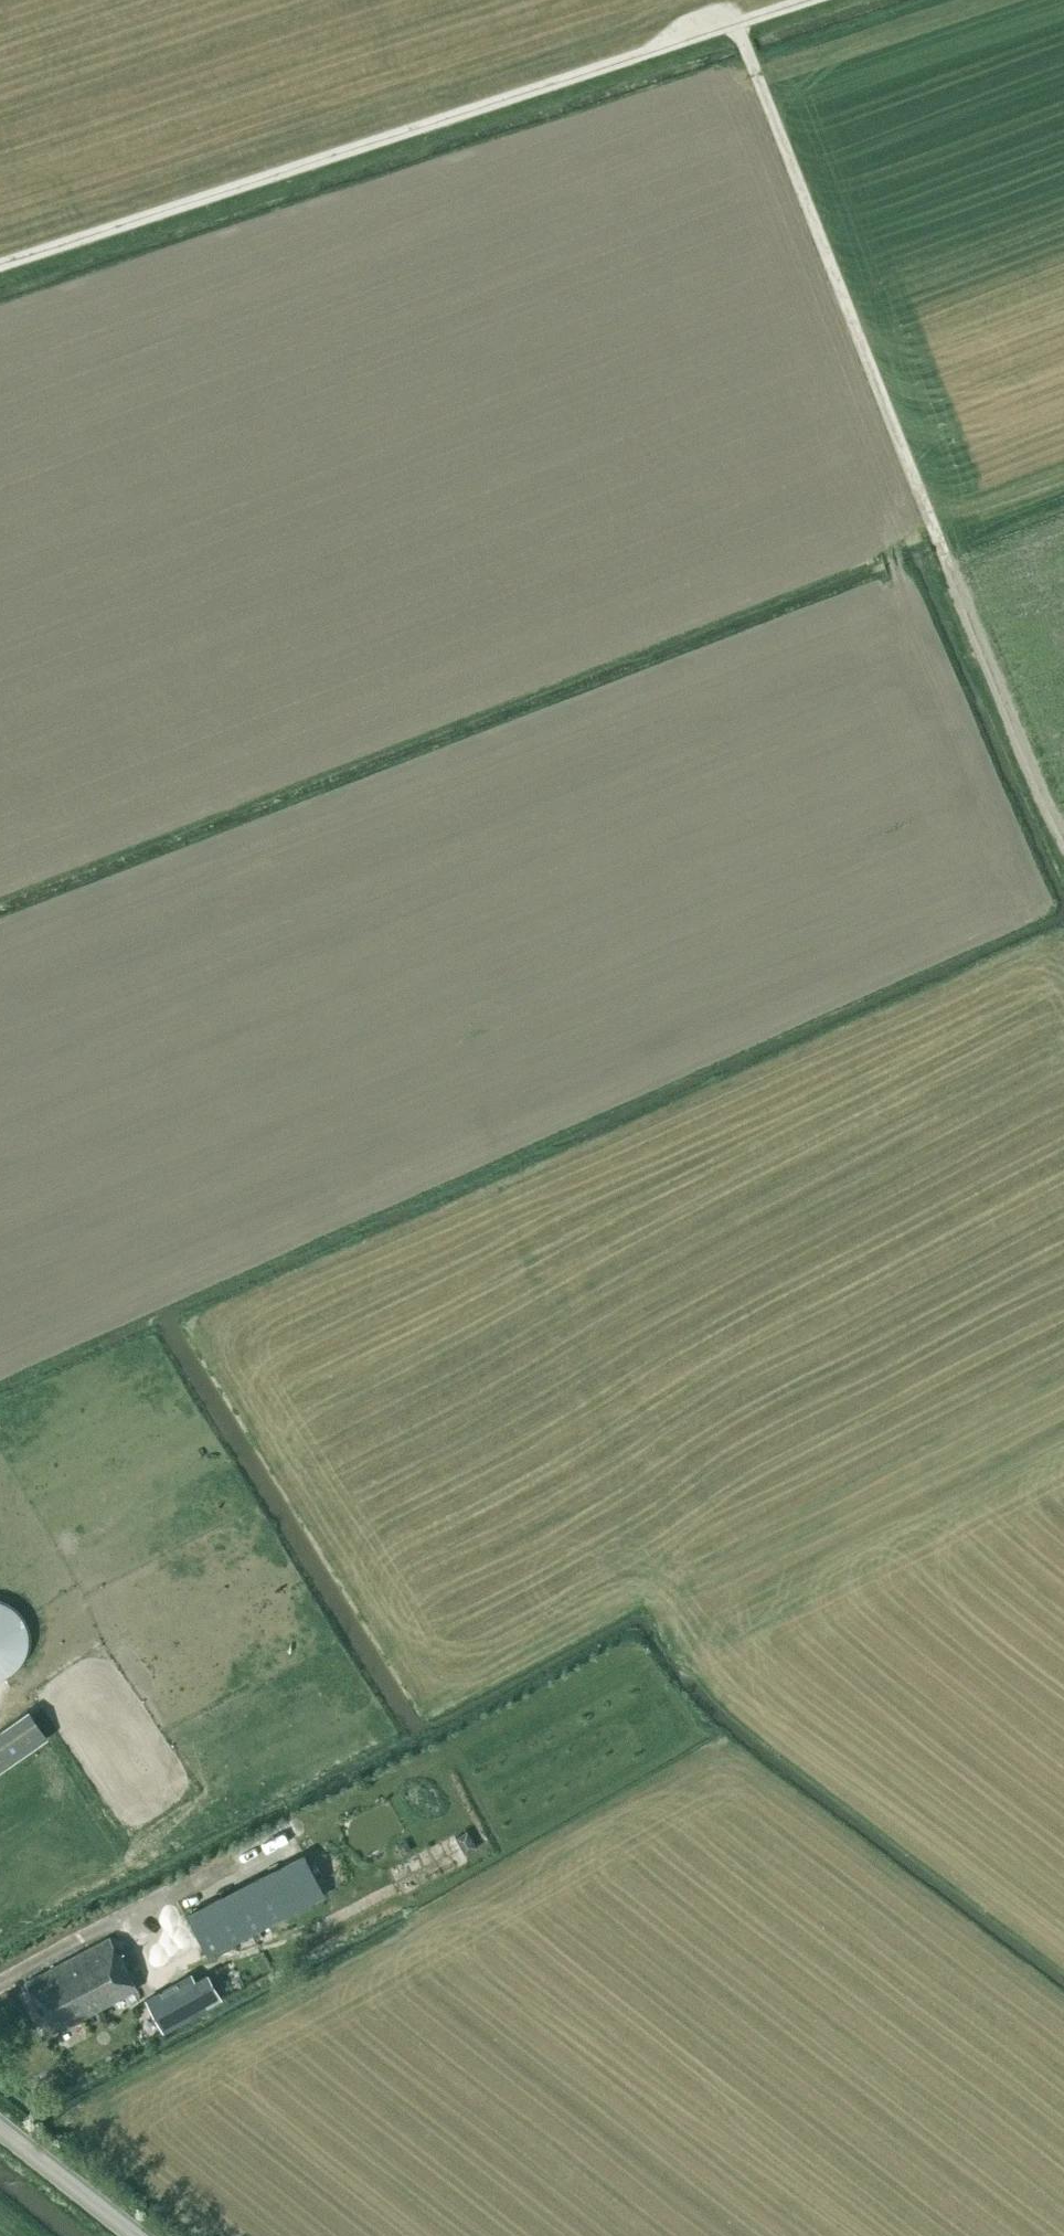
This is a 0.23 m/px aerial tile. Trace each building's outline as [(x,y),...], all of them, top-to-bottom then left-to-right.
[(3,1685),(11,1681),(18,1676),(24,1671),(28,1664),(32,1656),(34,1648),(35,1640),(34,1632),(32,1624),(28,1616),(24,1609),(18,1603),(11,1599),(3,1595),(0,1594),(0,1686),(3,1685)] [(0,1740),(0,1771),(48,1737),(33,1717),(0,1740)] [(467,1830),(455,1837),(465,1855),(477,1847),(467,1830)] [(188,1917),(208,1957),(326,1898),(306,1859),(188,1917)] [(25,1982),(53,2034),(137,1990),(109,1938),(25,1982)] [(161,2029),(162,2032),(209,2006),(190,1973),(144,1999),(154,2017),(143,2023),(150,2035),(161,2029)]
